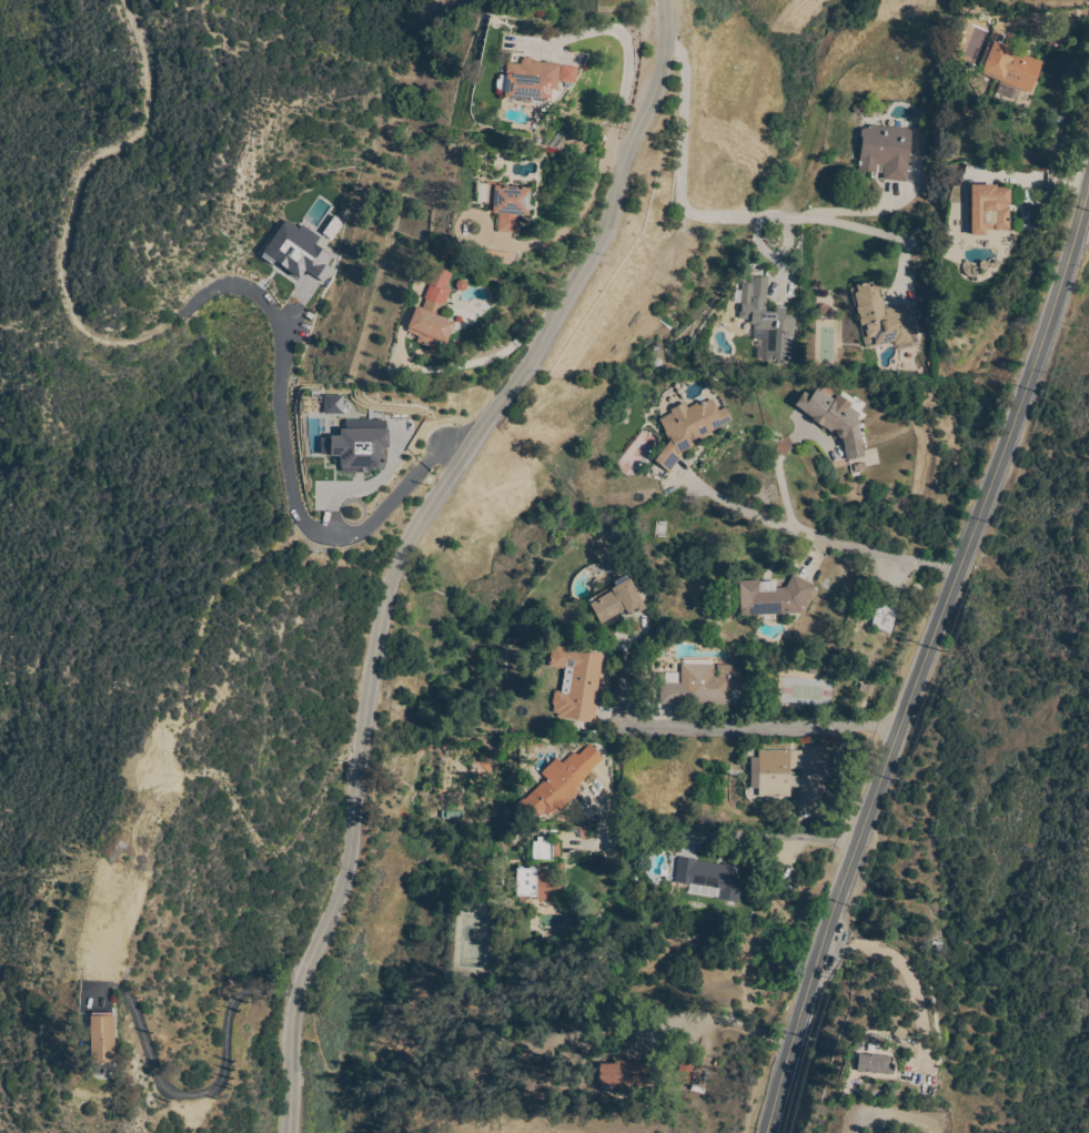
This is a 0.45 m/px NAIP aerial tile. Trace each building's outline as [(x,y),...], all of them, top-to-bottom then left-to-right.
[(980,73),(989,53),(985,51),(988,42),(991,44),(994,41),(1015,50),(1015,51),(1043,62),(1031,93),(980,73)] [(497,93),(498,75),(505,75),(505,74),(506,62),(521,64),(521,60),(522,60),(523,58),(524,57),(526,57),(530,58),(530,61),(559,63),(559,65),(576,67),(574,82),(557,81),(557,90),(544,89),(545,90),(545,94),(544,95),(545,99),(545,102),(544,103),(541,104),(531,103),(531,101),(530,101),(527,103),(522,102),(521,100),(503,98),(504,93),(497,93)] [(868,129),(869,124),(893,128),(894,127),(901,127),(901,129),(914,130),(907,182),(883,180),(885,165),(877,164),(876,173),(857,170),(859,159),(857,155),(858,149),(860,146),(861,138),(859,135),(859,131),(864,128),(868,129)] [(527,216),(517,215),(516,233),(496,231),(498,213),(492,213),(493,205),(485,204),(487,182),(505,183),(505,185),(530,188),(527,216)] [(969,185),(996,184),(996,188),(1009,188),(1009,230),(986,230),(986,235),(970,235),(969,185)] [(259,258),(270,265),(273,260),(297,275),(302,267),(322,280),(330,268),(324,265),(330,256),(281,224),(259,258)] [(512,252),(487,251),(487,263),(511,264),(512,252)] [(440,316),(454,322),(445,343),(443,343),(442,345),(436,343),(434,350),(416,342),(419,336),(406,331),(407,327),(406,327),(415,305),(422,308),(425,299),(424,299),(430,284),(425,282),(432,265),(452,273),(446,286),(452,289),(440,316)] [(793,337),(789,337),(789,341),(793,341),(793,345),(794,346),(793,354),(791,354),(791,357),(789,357),(789,361),(788,361),(787,365),(779,365),(779,360),(766,358),(767,331),(753,330),(754,324),(749,324),(749,320),(738,318),(739,310),(740,310),(740,303),(734,303),(734,290),(740,291),(740,281),(745,282),(745,283),(748,283),(748,275),(755,275),(755,277),(767,277),(765,312),(775,313),(776,306),(786,307),(785,317),(794,317),(793,337)] [(912,304),(917,323),(915,323),(918,334),(910,336),(911,342),(903,344),(903,343),(895,345),(894,342),(875,346),(873,336),(867,338),(864,328),(866,327),(865,325),(861,326),(861,325),(860,325),(858,318),(859,318),(858,313),(857,313),(856,307),(857,307),(854,293),(857,292),(855,284),(864,282),(865,284),(871,282),(873,286),(877,285),(880,297),(881,297),(885,308),(890,306),(890,307),(891,307),(891,308),(912,304)] [(838,438),(836,437),(835,434),(835,432),(831,429),(830,432),(821,425),(820,426),(811,419),(813,418),(794,405),(804,392),(810,396),(817,387),(834,399),(838,394),(851,404),(849,406),(859,414),(868,455),(845,461),(840,438),(838,438)] [(664,432),(665,431),(658,418),(670,412),(669,409),(684,402),(688,407),(699,401),(700,404),(712,398),(718,411),(725,406),(733,419),(709,433),(710,434),(700,439),(698,437),(692,441),(694,445),(680,453),(683,454),(669,473),(654,461),(669,441),(664,432)] [(338,431),(338,437),(329,437),(330,454),(339,454),(339,467),(380,466),(380,446),(385,446),(385,430),(338,431)] [(793,574),(815,585),(800,613),(739,615),(738,580),(759,579),(759,581),(775,580),(775,587),(785,587),(793,574)] [(646,607),(638,611),(638,610),(631,615),(628,613),(627,613),(625,609),(601,623),(587,600),(611,587),(611,588),(615,586),(613,583),(625,576),(627,579),(628,578),(646,607)] [(874,617),(868,615),(870,607),(876,608),(878,601),(888,605),(889,601),(894,604),(893,606),(898,608),(889,633),(870,627),(874,617)] [(554,712),(553,711),(553,710),(553,706),(552,704),(553,692),(556,690),(562,691),(565,668),(548,666),(552,645),(575,649),(575,650),(593,653),(593,651),(597,651),(596,654),(603,655),(596,699),(598,699),(594,722),(556,717),(556,712),(554,712)] [(659,704),(659,684),(665,684),(665,672),(678,672),(678,684),(680,684),(680,664),(683,664),(683,659),(713,659),(713,664),(714,664),(714,675),(717,675),(717,664),(740,664),(740,690),(732,690),(732,691),(739,691),(739,700),(733,700),(733,704),(659,704)] [(874,682),(870,697),(858,694),(861,680),(874,682)] [(574,751),(577,755),(589,743),(604,758),(592,769),(593,770),(578,783),(583,788),(561,810),(557,807),(547,816),(544,813),(541,817),(538,813),(527,823),(516,811),(518,809),(515,806),(523,798),(524,800),(544,780),(546,781),(547,779),(541,772),(556,758),(562,763),(574,751)] [(830,750),(830,769),(790,768),(790,776),(798,776),(798,787),(789,787),(789,797),(758,797),(758,788),(749,788),(750,758),(757,758),(757,750),(830,750)] [(461,811),(439,812),(440,820),(461,819),(461,811)] [(534,860),(534,841),(554,841),(554,860),(534,860)] [(723,864),(723,863),(744,867),(739,902),(717,899),(718,893),(688,889),(688,884),(667,881),(672,856),(678,857),(697,859),(697,861),(723,864)] [(536,900),(536,898),(516,898),(516,867),(522,867),(523,868),(528,868),(530,867),(534,866),(535,868),(537,868),(537,873),(555,873),(555,864),(564,864),(564,881),(558,881),(559,900),(536,900)] [(113,1062),(109,1062),(109,1065),(91,1065),(91,1062),(89,1062),(89,1016),(91,1016),(91,1013),(111,1012),(111,1015),(113,1015),(113,1062)] [(889,1055),(889,1064),(895,1064),(894,1074),(856,1071),(857,1064),(855,1064),(855,1059),(857,1059),(857,1053),(889,1055)] [(682,1058),(695,1062),(688,1084),(675,1080),(682,1058)] [(613,1063),(613,1059),(623,1059),(623,1061),(651,1061),(651,1083),(646,1083),(646,1086),(635,1085),(635,1092),(618,1092),(618,1091),(601,1090),(601,1085),(598,1085),(598,1063),(613,1063)]
